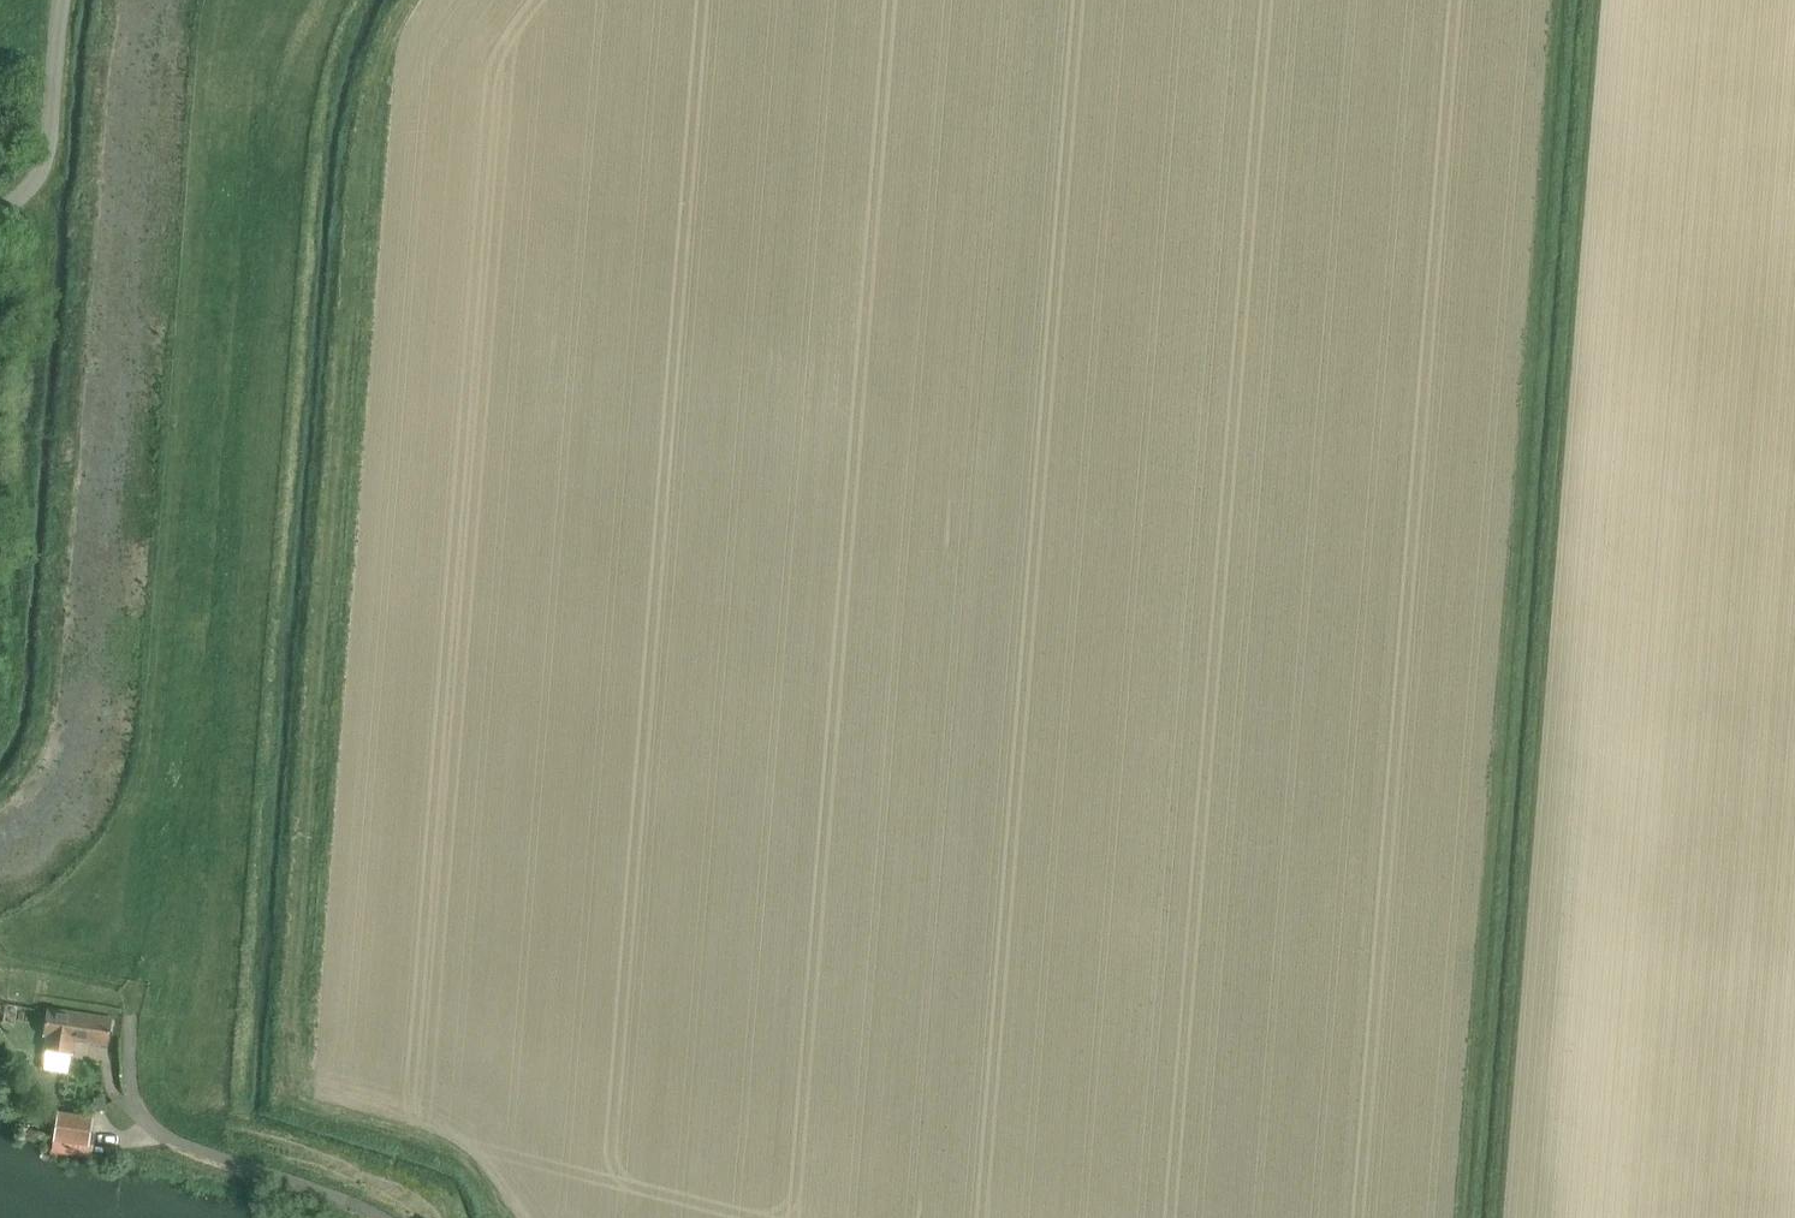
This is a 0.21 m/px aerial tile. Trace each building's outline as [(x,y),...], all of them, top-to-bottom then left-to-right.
[(46,1034),(49,1034),(47,1049),(72,1053),(75,1038),(107,1044),(111,1020),(49,1010),(46,1034)] [(94,1099),(93,1111),(105,1112),(107,1101),(94,1099)] [(54,1140),(52,1153),(56,1153),(86,1158),(87,1157),(92,1158),(94,1146),(89,1145),(91,1133),(93,1119),(58,1113),(54,1140)]
